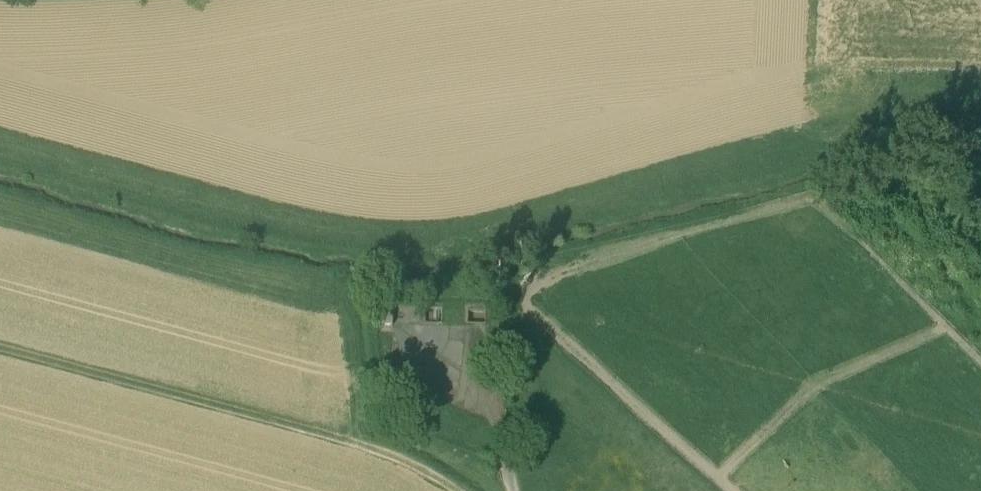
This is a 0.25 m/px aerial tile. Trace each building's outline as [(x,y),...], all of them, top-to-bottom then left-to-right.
[(380,303),(380,326),(392,326),(393,303),(380,303)]
